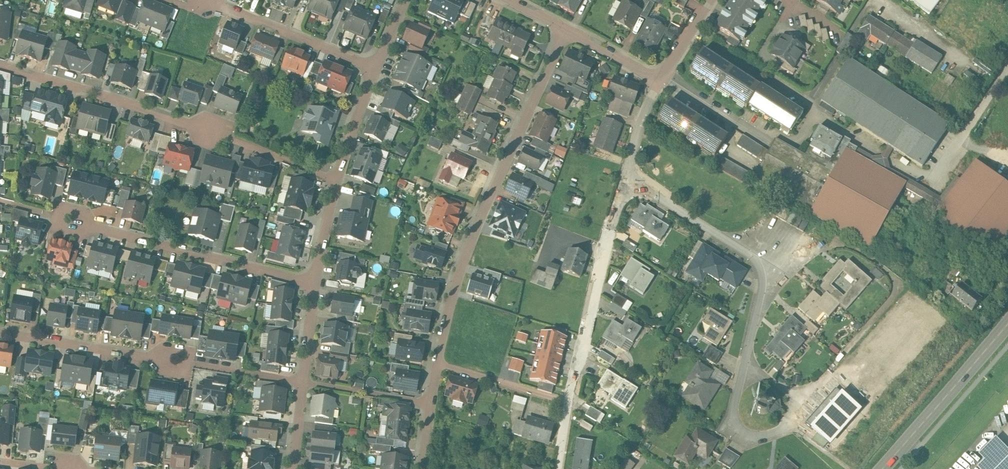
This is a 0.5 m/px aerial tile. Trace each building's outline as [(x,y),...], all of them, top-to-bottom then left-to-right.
[(64,7),(83,13),(87,0),(66,0),(64,7)] [(83,13),(90,15),(95,0),(87,0),(83,13)] [(99,7),(100,8),(101,5),(107,8),(106,11),(116,14),(122,0),(102,0),(99,7)] [(292,9),(295,1),(296,2),(297,0),(270,0),(292,9)] [(308,11),(319,15),(326,0),(313,0),(308,11)] [(319,15),(330,20),(339,0),(326,0),(319,15)] [(344,8),(350,11),(355,0),(348,0),(344,8)] [(465,0),(434,0),(433,2),(428,12),(453,24),(458,14),(465,1),(465,0)] [(558,6),(574,14),(581,0),(561,0),(558,6)] [(749,26),(764,1),(762,0),(731,0),(724,11),(749,26)] [(845,0),(816,0),(839,15),(847,1),(845,0)] [(930,15),(941,0),(910,0),(930,15)] [(142,11),(138,21),(139,21),(151,26),(159,6),(146,1),(142,11)] [(476,6),(465,1),(458,14),(469,20),(476,6)] [(648,1),(640,17),(646,20),(654,4),(648,1)] [(136,8),(123,3),(117,20),(129,25),(136,8)] [(640,11),(623,3),(613,21),(630,30),(640,11)] [(0,5),(0,13),(10,14),(11,8),(0,5)] [(172,11),(159,6),(151,26),(164,31),(168,21),(172,11)] [(142,11),(136,8),(129,25),(136,28),(139,21),(138,21),(142,11)] [(364,12),(353,8),(344,30),(355,35),(364,12)] [(384,10),(378,22),(384,25),(389,12),(384,10)] [(749,26),(724,11),(715,27),(730,37),(739,42),(749,26)] [(376,17),(364,12),(355,35),(366,39),(376,17)] [(7,39),(10,14),(0,13),(0,38),(7,39)] [(805,15),(799,17),(802,28),(807,27),(806,21),(805,15)] [(894,32),(869,17),(857,36),(866,42),(870,36),(885,45),(894,32)] [(505,23),(498,19),(489,39),(504,45),(512,27),(505,24),(505,23)] [(812,20),(806,21),(807,27),(809,33),(815,32),(813,26),(812,20)] [(175,24),(168,21),(164,31),(161,38),(168,40),(175,24)] [(665,30),(648,21),(634,47),(650,55),(665,30)] [(431,27),(421,22),(418,27),(429,33),(431,27)] [(243,29),(228,23),(226,30),(225,29),(222,37),(223,37),(220,43),(235,49),(239,41),(243,29)] [(25,26),(19,24),(14,39),(20,41),(23,32),(25,26)] [(418,27),(411,24),(403,40),(411,44),(422,49),(422,47),(429,33),(418,27)] [(682,30),(671,24),(668,31),(675,35),(674,35),(678,37),(682,30)] [(819,24),(813,26),(815,32),(816,37),(822,36),(820,30),(819,24)] [(519,31),(512,27),(504,45),(513,49),(511,54),(520,59),(522,54),(523,54),(524,53),(523,52),(526,44),(529,37),(518,32),(519,31)] [(826,29),(820,30),(822,36),(823,42),(829,40),(826,29)] [(23,32),(20,41),(16,55),(28,59),(35,36),(23,32)] [(55,34),(49,32),(47,39),(45,48),(51,50),(55,34)] [(914,45),(894,32),(885,45),(905,58),(914,45)] [(471,37),(462,33),(461,33),(458,39),(468,43),(471,37)] [(856,38),(847,33),(836,51),(844,57),(856,38)] [(279,44),(257,35),(250,52),(272,61),(278,47),(279,44)] [(47,39),(35,36),(28,59),(40,62),(45,48),(47,39)] [(795,44),(782,36),(777,45),(798,59),(804,50),(795,44)] [(739,42),(730,37),(726,42),(736,49),(740,43),(739,42)] [(810,47),(798,39),(795,44),(804,50),(807,52),(810,47)] [(247,44),(239,41),(235,49),(234,52),(242,55),(247,44)] [(942,57),(916,41),(914,45),(905,58),(931,74),(942,57)] [(74,51),(59,47),(60,44),(59,43),(53,66),(69,71),(69,69),(74,51)] [(429,50),(422,47),(422,49),(411,44),(409,50),(418,54),(425,57),(429,50)] [(798,59),(777,45),(771,54),(784,62),(793,68),(798,59)] [(283,50),(278,47),(272,61),(271,64),(277,66),(283,50)] [(81,53),(74,51),(69,69),(76,71),(81,53)] [(296,53),(290,51),(283,68),(302,75),(303,75),(308,62),(309,59),(303,56),(304,54),(297,51),(296,53)] [(593,62),(569,51),(561,70),(576,77),(584,81),(585,80),(593,62)] [(103,60),(89,56),(89,52),(88,55),(83,73),(82,74),(99,79),(105,57),(104,56),(103,60)] [(718,89),(730,70),(702,52),(690,70),(718,89)] [(88,55),(81,53),(76,71),(83,73),(88,55)] [(416,59),(405,54),(400,67),(425,79),(431,66),(416,59)] [(425,57),(418,54),(418,55),(416,59),(431,66),(435,68),(437,63),(425,57)] [(975,58),(972,63),(990,73),(993,69),(975,58)] [(146,61),(140,60),(136,73),(135,77),(141,79),(143,72),(146,61)] [(949,125),(848,60),(821,102),(922,167),(949,125)] [(314,64),(308,62),(303,75),(302,75),(301,78),(307,80),(310,73),(314,64)] [(324,66),(314,62),(314,64),(310,73),(319,77),(324,66)] [(339,68),(325,62),(319,77),(317,83),(330,88),(339,68)] [(793,68),(784,62),(781,67),(793,75),(796,70),(793,68)] [(608,68),(605,64),(598,69),(603,76),(610,71),(608,68)] [(224,65),(220,75),(227,78),(231,80),(235,69),(224,65)] [(120,66),(119,67),(116,67),(111,83),(131,89),(135,77),(136,73),(128,70),(127,68),(120,66)] [(425,79),(400,67),(394,80),(404,85),(419,92),(425,79)] [(352,73),(339,68),(330,88),(343,93),(348,82),(352,73)] [(505,71),(499,68),(494,79),(495,80),(487,98),(501,105),(506,94),(508,95),(511,87),(512,87),(509,86),(513,79),(514,79),(516,74),(506,69),(505,71)] [(730,70),(718,89),(746,107),(749,104),(759,88),(730,70)] [(0,72),(0,82),(2,82),(10,83),(10,75),(0,72)] [(152,75),(143,72),(141,79),(137,90),(146,92),(151,76),(152,75)] [(227,78),(220,75),(214,89),(213,92),(219,94),(222,89),(227,78)] [(151,76),(146,92),(145,94),(161,99),(167,81),(151,76)] [(584,81),(576,77),(572,87),(582,92),(588,95),(592,83),(585,80),(584,81)] [(639,87),(614,78),(609,95),(613,96),(618,98),(632,104),(633,104),(639,87)] [(354,84),(348,82),(343,93),(349,96),(354,84)] [(203,89),(185,83),(182,91),(179,100),(198,107),(199,103),(204,90),(203,89)] [(419,92),(404,85),(402,90),(421,99),(423,93),(419,92)] [(480,90),(467,85),(462,96),(467,98),(475,101),(480,90)] [(572,87),(566,85),(563,92),(570,95),(570,96),(579,100),(582,92),(572,87)] [(214,89),(205,86),(203,89),(204,90),(199,103),(207,105),(213,92),(214,89)] [(803,113),(760,86),(759,88),(749,104),(791,131),(803,113)] [(182,91),(172,87),(168,99),(179,102),(179,100),(182,91)] [(563,92),(553,88),(546,103),(563,111),(570,96),(570,95),(563,92)] [(222,89),(219,94),(214,106),(223,110),(224,109),(235,114),(242,97),(222,89)] [(388,90),(380,107),(394,113),(407,119),(415,102),(388,90)] [(67,99),(37,91),(36,96),(32,111),(47,115),(46,122),(60,126),(62,117),(63,117),(63,115),(67,99)] [(36,96),(23,92),(22,110),(31,113),(32,111),(36,96)] [(432,94),(429,99),(433,102),(437,97),(432,94)] [(467,98),(462,96),(456,109),(469,115),(475,101),(467,98)] [(613,96),(608,111),(613,113),(618,98),(613,96)] [(632,104),(618,98),(613,113),(627,118),(632,104)] [(686,139),(698,120),(670,101),(657,120),(686,139)] [(97,109),(83,105),(80,119),(77,128),(78,129),(91,132),(97,109)] [(338,112),(321,106),(319,112),(322,113),(320,119),(334,124),(338,112)] [(394,113),(380,107),(379,106),(376,112),(384,115),(391,119),(394,113)] [(111,112),(97,109),(91,132),(104,135),(104,136),(107,124),(111,112)] [(319,112),(309,109),(302,131),(315,135),(314,137),(317,143),(327,146),(329,139),(327,135),(331,124),(334,125),(334,124),(320,119),(322,113),(319,112)] [(494,110),(490,121),(497,123),(500,112),(494,110)] [(555,121),(541,114),(531,136),(534,138),(545,143),(555,121)] [(391,119),(384,115),(381,121),(390,125),(393,126),(395,121),(391,119)] [(0,116),(0,123),(1,123),(8,124),(9,117),(0,116)] [(74,117),(70,135),(76,136),(78,129),(77,128),(80,119),(74,117)] [(381,121),(372,117),(364,134),(382,142),(390,125),(381,121)] [(476,132),(492,139),(493,136),(491,136),(497,124),(480,117),(476,125),(478,126),(476,132)] [(621,125),(604,119),(594,147),(611,153),(616,139),(617,139),(619,135),(618,133),(621,125)] [(147,124),(140,122),(139,123),(132,120),(127,135),(134,138),(134,140),(141,142),(142,140),(148,142),(153,127),(147,125),(147,124)] [(698,120),(686,139),(714,157),(716,154),(727,138),(698,120)] [(116,126),(107,124),(104,136),(104,135),(102,141),(112,144),(116,126)] [(805,156),(775,139),(768,151),(762,162),(755,176),(752,181),(805,212),(804,214),(807,216),(809,214),(845,149),(854,154),(857,149),(819,127),(811,141),(812,142),(805,156)] [(492,139),(476,132),(473,137),(464,133),(459,142),(485,154),(492,139)] [(161,136),(155,134),(150,151),(157,153),(161,136)] [(763,148),(743,135),(736,145),(757,158),(763,148)] [(171,138),(161,136),(157,153),(166,156),(169,146),(171,138)] [(442,142),(431,137),(427,145),(439,150),(442,142)] [(545,143),(534,138),(531,146),(536,148),(547,153),(551,145),(545,143)] [(395,150),(403,155),(407,148),(399,143),(395,150)] [(553,153),(564,157),(567,149),(556,145),(553,153)] [(169,146),(166,156),(164,165),(176,168),(182,148),(177,146),(176,148),(169,146)] [(388,154),(372,147),(370,153),(381,157),(386,159),(388,154)] [(187,149),(182,148),(176,168),(189,171),(190,169),(194,153),(186,151),(187,149)] [(547,153),(536,148),(534,153),(543,158),(542,158),(550,162),(552,155),(547,153)] [(763,148),(757,158),(762,162),(768,151),(763,148)] [(534,153),(525,149),(519,162),(537,170),(542,158),(543,158),(534,153)] [(854,154),(845,149),(809,214),(870,248),(906,183),(854,154)] [(370,153),(361,150),(356,163),(376,170),(381,157),(370,153)] [(755,176),(716,154),(714,157),(710,164),(749,186),(752,181),(755,176)] [(241,157),(233,155),(231,163),(233,164),(231,173),(237,175),(240,162),(241,157)] [(451,155),(444,170),(445,170),(440,180),(447,184),(448,183),(456,187),(461,178),(464,179),(467,172),(468,172),(472,164),(451,155)] [(220,160),(207,157),(203,172),(201,182),(213,185),(220,160)] [(231,163),(226,162),(226,163),(220,161),(221,160),(220,160),(213,185),(227,189),(231,173),(233,164),(231,163)] [(254,163),(246,161),(246,164),(241,181),(241,182),(255,185),(261,162),(255,160),(254,163)] [(934,214),(993,261),(1007,242),(1007,185),(976,160),(934,214)] [(237,175),(236,180),(241,181),(246,164),(240,162),(237,175)] [(267,163),(261,162),(255,185),(268,189),(273,171),(274,168),(266,166),(267,163)] [(376,170),(356,163),(351,176),(371,184),(376,170)] [(67,170),(51,166),(50,173),(55,175),(53,184),(63,187),(67,170)] [(152,183),(160,184),(162,169),(154,168),(152,183)] [(197,171),(190,169),(189,171),(185,184),(192,186),(197,171)] [(50,173),(39,170),(37,178),(34,177),(32,186),(34,187),(32,195),(49,199),(53,184),(55,175),(50,173)] [(203,172),(197,171),(192,186),(192,188),(199,190),(201,182),(203,172)] [(279,172),(273,171),(268,188),(274,190),(279,172)] [(542,179),(525,172),(522,179),(533,184),(533,185),(538,187),(542,179)] [(109,182),(75,173),(72,181),(69,195),(103,204),(106,190),(109,182)] [(311,179),(294,174),(292,180),(310,185),(311,179)] [(522,179),(513,175),(505,191),(525,200),(533,185),(533,184),(522,179)] [(431,184),(418,179),(416,185),(429,190),(431,184)] [(549,183),(542,179),(538,187),(545,190),(549,183)] [(72,181),(67,180),(63,194),(69,195),(72,181)] [(292,180),(288,194),(312,200),(313,194),(311,193),(313,185),(310,185),(292,180)] [(411,186),(404,181),(400,187),(407,192),(411,186)] [(376,190),(363,185),(360,192),(373,197),(376,190)] [(115,193),(106,190),(103,204),(111,206),(115,193)] [(130,192),(121,190),(117,208),(125,210),(126,203),(127,203),(130,192)] [(312,200),(288,194),(285,207),(303,212),(305,212),(307,205),(310,205),(312,200)] [(464,203),(451,198),(449,204),(447,211),(459,216),(464,203)] [(372,203),(354,199),(352,211),(359,213),(358,218),(341,215),(336,236),(363,242),(372,203)] [(449,204),(438,199),(435,206),(432,214),(433,216),(429,226),(436,229),(435,230),(436,233),(439,234),(442,233),(443,231),(452,235),(456,225),(457,225),(459,219),(458,219),(459,216),(447,211),(449,204)] [(773,200),(767,212),(773,215),(779,204),(773,200)] [(526,213),(500,201),(488,227),(514,239),(526,213)] [(127,203),(126,203),(125,210),(122,219),(140,224),(144,208),(127,203)] [(235,208),(222,204),(219,216),(220,216),(219,220),(231,223),(235,208)] [(779,204),(773,215),(779,219),(786,207),(779,204)] [(663,216),(647,206),(645,208),(641,205),(632,219),(646,227),(644,231),(659,241),(668,228),(659,222),(663,216)] [(303,212),(286,207),(283,217),(295,220),(300,222),(303,212)] [(786,207),(779,219),(785,222),(792,211),(786,207)] [(29,213),(14,209),(13,222),(21,224),(22,220),(27,221),(29,213)] [(219,216),(195,210),(188,235),(214,241),(219,220),(220,216),(219,216)] [(797,215),(792,212),(786,222),(791,225),(797,215)] [(283,217),(278,216),(276,222),(293,227),(295,220),(283,217)] [(803,219),(798,216),(792,226),(797,229),(803,219)] [(804,219),(798,229),(803,232),(809,222),(804,219)] [(35,223),(34,222),(29,220),(28,221),(27,221),(22,220),(21,224),(17,240),(23,241),(22,245),(24,248),(27,248),(30,247),(31,243),(36,245),(38,238),(39,238),(40,237),(41,233),(41,232),(40,231),(42,225),(35,223)] [(257,230),(241,226),(235,248),(252,253),(255,240),(257,230)] [(304,233),(284,228),(281,242),(300,247),(304,233)] [(263,232),(257,230),(255,240),(261,241),(263,232)] [(66,244),(59,242),(52,240),(47,261),(54,263),(53,266),(67,269),(67,268),(72,251),(73,246),(66,244)] [(637,247),(626,240),(622,246),(633,253),(637,247)] [(300,247),(281,242),(277,254),(277,255),(286,257),(297,260),(300,247)] [(448,246),(436,242),(434,249),(446,253),(448,246)] [(106,246),(94,243),(93,248),(90,259),(88,267),(100,270),(106,246)] [(701,282),(706,273),(715,259),(719,252),(703,243),(685,272),(701,282)] [(93,248),(86,246),(83,257),(90,259),(93,248)] [(118,249),(106,246),(100,270),(111,273),(115,260),(118,249)] [(434,249),(428,247),(428,250),(418,247),(414,258),(424,261),(423,264),(440,269),(446,253),(434,249)] [(125,251),(118,249),(115,260),(122,262),(125,251)] [(587,256),(568,250),(561,271),(580,278),(587,256)] [(78,252),(72,251),(67,268),(74,270),(78,252)] [(132,253),(125,251),(122,262),(129,263),(132,253)] [(277,254),(268,252),(266,259),(284,264),(286,257),(277,255),(277,254)] [(144,256),(132,253),(129,263),(126,277),(137,280),(144,256)] [(356,257),(339,253),(337,263),(340,264),(340,263),(355,266),(356,257)] [(155,259),(144,256),(137,280),(149,283),(153,269),(155,259)] [(735,264),(725,258),(722,263),(715,259),(706,273),(718,280),(719,279),(727,283),(736,288),(741,279),(738,277),(743,269),(735,264)] [(168,262),(155,259),(153,269),(165,273),(168,263),(168,262)] [(650,270),(631,259),(621,274),(633,281),(630,287),(642,295),(653,277),(648,274),(650,270)] [(398,262),(391,260),(390,268),(397,269),(398,262)] [(871,282),(848,261),(844,265),(840,261),(823,280),(825,283),(830,287),(830,286),(843,272),(854,282),(854,283),(855,284),(838,304),(840,305),(846,311),(864,290),(862,288),(869,280),(871,282)] [(177,266),(168,263),(165,273),(164,277),(173,280),(177,266)] [(192,266),(177,263),(173,280),(171,287),(185,290),(192,266)] [(355,266),(340,263),(340,264),(337,281),(340,282),(341,285),(350,286),(352,284),(355,284),(356,279),(357,279),(360,278),(360,274),(359,271),(357,271),(358,266),(355,266)] [(559,268),(549,264),(545,274),(556,277),(559,268)] [(959,271),(950,264),(946,269),(955,277),(959,271)] [(206,270),(192,266),(185,290),(199,294),(201,287),(205,273),(206,270)] [(472,274),(466,294),(488,301),(493,284),(498,286),(501,275),(484,270),(482,277),(472,274)] [(545,274),(534,270),(530,282),(552,290),(556,277),(545,274)] [(398,273),(390,271),(388,278),(396,280),(398,273)] [(205,273),(201,287),(210,289),(214,275),(205,273)] [(238,278),(223,274),(219,291),(217,299),(231,302),(238,278)] [(223,277),(214,275),(210,289),(219,291),(223,277)] [(252,282),(238,278),(231,302),(245,306),(247,299),(251,285),(252,282)] [(289,285),(271,280),(270,290),(275,290),(288,291),(289,285)] [(438,284),(416,281),(413,298),(425,300),(435,302),(436,293),(437,292),(438,287),(437,286),(438,284)] [(736,288),(727,283),(723,290),(731,295),(736,288)] [(835,290),(830,286),(830,287),(825,283),(820,288),(826,293),(830,296),(835,290)] [(954,287),(949,283),(943,291),(948,295),(954,287)] [(983,299),(962,283),(953,296),(973,311),(983,299)] [(260,287),(251,285),(247,299),(256,301),(260,287)] [(288,291),(275,290),(273,305),(291,307),(293,292),(288,291)] [(826,293),(821,299),(813,292),(812,292),(804,302),(803,302),(798,308),(814,323),(815,322),(813,320),(821,311),(828,318),(840,305),(838,304),(830,296),(826,293)] [(627,300),(616,293),(610,302),(621,309),(627,300)] [(42,296),(33,294),(32,301),(33,301),(31,312),(39,314),(42,296)] [(355,299),(334,296),(331,313),(337,314),(352,316),(355,299)] [(413,298),(406,297),(405,304),(423,307),(424,307),(425,300),(413,298)] [(32,301),(15,298),(11,319),(29,323),(31,312),(33,301),(32,301)] [(74,304),(68,302),(67,308),(66,318),(71,319),(74,306),(74,304)] [(423,307),(405,304),(404,313),(407,314),(408,311),(422,313),(423,307)] [(291,307),(273,305),(272,320),(276,321),(289,322),(290,321),(291,307)] [(67,308),(51,306),(47,325),(64,328),(66,318),(67,308)] [(80,307),(74,306),(71,319),(71,324),(77,325),(79,310),(80,310),(80,307)] [(732,323),(710,309),(702,322),(710,327),(703,338),(717,346),(732,323)] [(80,310),(79,310),(77,325),(76,330),(96,334),(100,313),(80,310)] [(130,314),(115,311),(114,319),(112,333),(111,336),(126,339),(130,314)] [(422,313),(408,311),(407,314),(405,330),(426,333),(428,323),(429,323),(431,315),(422,313)] [(144,316),(130,314),(126,339),(140,341),(141,338),(143,324),(144,316)] [(352,316),(337,314),(336,320),(354,323),(355,317),(352,316)] [(178,319),(162,316),(162,321),(160,333),(160,334),(175,337),(178,319)] [(791,317),(778,332),(779,334),(765,350),(764,350),(770,356),(772,353),(780,360),(781,359),(780,359),(788,350),(794,354),(804,342),(798,337),(805,328),(803,327),(791,316),(791,317)] [(114,319),(105,317),(103,332),(112,333),(114,319)] [(193,321),(178,319),(175,337),(190,339),(192,326),(193,321)] [(162,321),(153,320),(152,325),(151,332),(160,333),(162,321)] [(640,329),(626,320),(622,327),(612,320),(612,321),(607,330),(606,330),(602,338),(620,349),(621,348),(619,347),(625,338),(632,343),(640,329)] [(289,322),(276,321),(275,327),(284,329),(293,330),(294,321),(290,321),(289,322)] [(818,330),(808,321),(803,327),(805,328),(813,336),(818,330)] [(152,325),(143,324),(141,338),(149,339),(151,332),(152,325)] [(348,328),(325,324),(322,344),(332,346),(345,348),(345,343),(348,328)] [(381,325),(375,324),(372,331),(379,333),(381,325)] [(201,328),(192,326),(190,339),(199,340),(200,337),(201,328)] [(275,327),(266,326),(265,335),(270,335),(270,334),(283,335),(284,329),(275,327)] [(552,333),(563,336),(565,329),(554,326),(552,333)] [(224,334),(210,332),(209,338),(206,352),(206,356),(220,359),(224,334)] [(517,332),(515,340),(526,343),(528,335),(517,332)] [(562,362),(568,338),(541,332),(536,355),(562,362)] [(239,337),(224,334),(220,359),(235,361),(235,357),(238,343),(239,337)] [(283,335),(270,334),(270,335),(268,349),(286,351),(288,336),(283,335)] [(412,337),(395,334),(393,343),(398,344),(399,342),(411,344),(412,337)] [(209,338),(200,337),(199,340),(197,351),(206,352),(209,338)] [(411,344),(399,342),(398,344),(396,359),(421,363),(424,346),(411,344)] [(247,344),(238,343),(235,357),(244,359),(247,344)] [(345,348),(332,346),(331,352),(349,355),(351,344),(345,343),(345,348)] [(0,346),(0,365),(10,367),(13,348),(0,346)] [(722,354),(709,346),(703,357),(715,365),(722,354)] [(286,351),(268,349),(267,363),(266,365),(279,366),(284,367),(286,351)] [(53,355),(29,351),(27,361),(26,371),(26,372),(50,376),(53,355)] [(612,358),(601,351),(597,357),(608,364),(612,358)] [(349,355),(331,352),(330,358),(340,360),(339,362),(347,363),(349,355)] [(556,385),(562,362),(536,355),(530,379),(556,385)] [(79,359),(65,357),(63,371),(61,381),(62,381),(75,383),(79,359)] [(330,358),(320,357),(316,375),(337,379),(339,377),(340,374),(338,372),(339,362),(340,360),(330,358)] [(507,369),(521,373),(524,361),(511,357),(507,369)] [(27,361),(17,359),(15,375),(25,376),(26,372),(26,371),(27,361)] [(93,362),(79,359),(75,383),(89,385),(91,376),(93,362)] [(780,360),(773,368),(778,372),(785,364),(780,360)] [(267,363),(262,362),(261,371),(278,374),(279,366),(266,365),(267,363)] [(409,367),(391,364),(390,373),(396,374),(397,371),(408,373),(409,367)] [(122,367),(115,365),(114,366),(107,365),(105,375),(103,374),(101,386),(109,388),(109,391),(117,392),(117,389),(126,391),(129,370),(129,369),(122,367)] [(711,373),(698,365),(686,383),(690,385),(689,386),(692,388),(686,397),(704,408),(703,409),(704,409),(718,386),(719,386),(707,378),(711,373)] [(63,371),(57,370),(54,388),(60,389),(62,381),(61,381),(63,371)] [(140,371),(129,370),(126,387),(137,389),(140,371)] [(637,389),(607,370),(596,387),(609,395),(611,392),(615,394),(611,400),(625,409),(637,389)] [(408,373),(397,371),(396,374),(394,389),(416,392),(419,375),(408,373)] [(800,376),(794,375),(792,383),(799,385),(800,376)] [(97,377),(91,376),(89,385),(87,394),(94,395),(97,377)] [(227,379),(215,377),(214,383),(226,385),(227,379)] [(470,383),(451,378),(445,396),(453,398),(452,401),(464,404),(465,401),(469,387),(470,383)] [(178,386),(152,381),(150,391),(148,391),(146,404),(158,406),(158,404),(174,406),(177,390),(178,386)] [(214,383),(206,382),(204,388),(198,387),(196,399),(203,400),(202,404),(216,406),(216,403),(217,403),(217,402),(223,403),(226,402),(226,398),(225,396),(226,385),(214,383)] [(275,384),(258,382),(257,388),(262,388),(274,390),(275,384)] [(496,385),(489,387),(491,393),(498,391),(496,385)] [(766,387),(768,385),(761,385),(754,386),(747,389),(742,395),(738,406),(739,413),(741,419),(750,427),(758,430),(766,429),(779,423),(775,420),(780,413),(780,399),(775,393),(766,387)] [(476,389),(469,387),(465,401),(472,403),(476,389)] [(836,387),(804,424),(829,446),(861,409),(836,387)] [(274,390),(262,388),(261,400),(285,403),(286,391),(274,390)] [(189,392),(177,390),(174,406),(174,407),(186,409),(189,392)] [(337,407),(328,396),(324,399),(314,398),(312,416),(316,417),(331,419),(331,418),(333,410),(337,407)] [(527,400),(515,396),(513,402),(522,405),(525,406),(527,400)] [(398,402),(380,399),(379,407),(385,407),(385,406),(397,408),(398,402)] [(285,403),(261,400),(260,412),(283,415),(285,403)] [(522,405),(513,402),(511,408),(523,412),(525,406),(522,405)] [(397,408),(385,406),(385,407),(384,415),(389,416),(388,423),(408,426),(410,409),(397,408)] [(16,408),(4,407),(3,425),(8,425),(14,426),(16,408)] [(601,413),(590,407),(585,415),(596,422),(601,413)] [(90,413),(83,411),(79,429),(86,430),(90,413)] [(486,427),(489,417),(479,414),(476,424),(486,427)] [(331,419),(316,417),(315,423),(333,425),(333,419),(331,418),(331,419)] [(49,419),(39,418),(38,432),(41,432),(41,435),(47,436),(49,419)] [(553,425),(528,418),(527,423),(518,420),(514,434),(548,444),(553,425)] [(202,426),(195,422),(192,427),(198,431),(202,426)] [(282,427),(250,423),(250,427),(248,439),(276,442),(277,433),(281,434),(282,427)] [(408,426),(388,423),(386,439),(386,440),(395,441),(406,442),(406,439),(407,439),(408,431),(407,431),(408,426)] [(0,424),(0,445),(7,446),(8,425),(3,425),(0,424)] [(139,427),(129,426),(127,444),(137,445),(138,436),(139,427)] [(334,428),(316,426),(315,435),(333,437),(334,428)] [(76,430),(54,427),(52,444),(74,446),(76,430)] [(38,432),(22,430),(21,444),(19,445),(19,449),(22,453),(26,453),(28,451),(39,452),(41,435),(41,432),(38,432)] [(716,442),(697,430),(691,441),(686,438),(675,457),(688,465),(695,452),(706,459),(716,442)] [(97,437),(85,435),(82,447),(95,449),(97,437)] [(315,435),(314,435),(313,441),(309,440),(308,448),(333,451),(335,437),(315,435)] [(138,436),(137,445),(134,463),(156,466),(160,438),(138,436)] [(121,440),(97,437),(95,449),(94,458),(119,461),(121,440)] [(386,439),(377,438),(376,445),(391,447),(394,447),(395,441),(386,440),(386,439)] [(593,442),(576,439),(576,440),(577,440),(573,463),(588,466),(592,442),(593,442)] [(1002,443),(977,466),(980,468),(1007,468),(1007,449),(1002,443)] [(175,445),(165,444),(163,462),(172,463),(174,449),(175,445)] [(203,444),(197,444),(195,461),(201,462),(202,451),(203,451),(203,444)] [(270,447),(252,445),(251,453),(252,453),(252,452),(269,454),(270,447)] [(376,445),(373,445),(372,452),(390,454),(391,447),(376,445)] [(333,451),(308,448),(307,456),(311,456),(310,462),(312,463),(330,465),(332,465),(332,464),(339,465),(340,451),(333,451)] [(174,449),(172,463),(171,468),(182,468),(188,468),(190,451),(174,449)] [(740,457),(726,449),(718,462),(730,468),(740,457)] [(619,468),(631,468),(642,455),(634,450),(619,468)] [(202,451),(201,462),(200,468),(218,468),(220,459),(220,453),(203,451),(202,451)] [(252,452),(252,453),(251,461),(249,462),(249,466),(251,468),(250,468),(275,468),(276,464),(274,462),(275,455),(269,454),(252,452)] [(383,456),(382,468),(406,468),(407,459),(383,456)] [(775,468),(798,468),(785,457),(784,458),(785,458),(775,468)]
